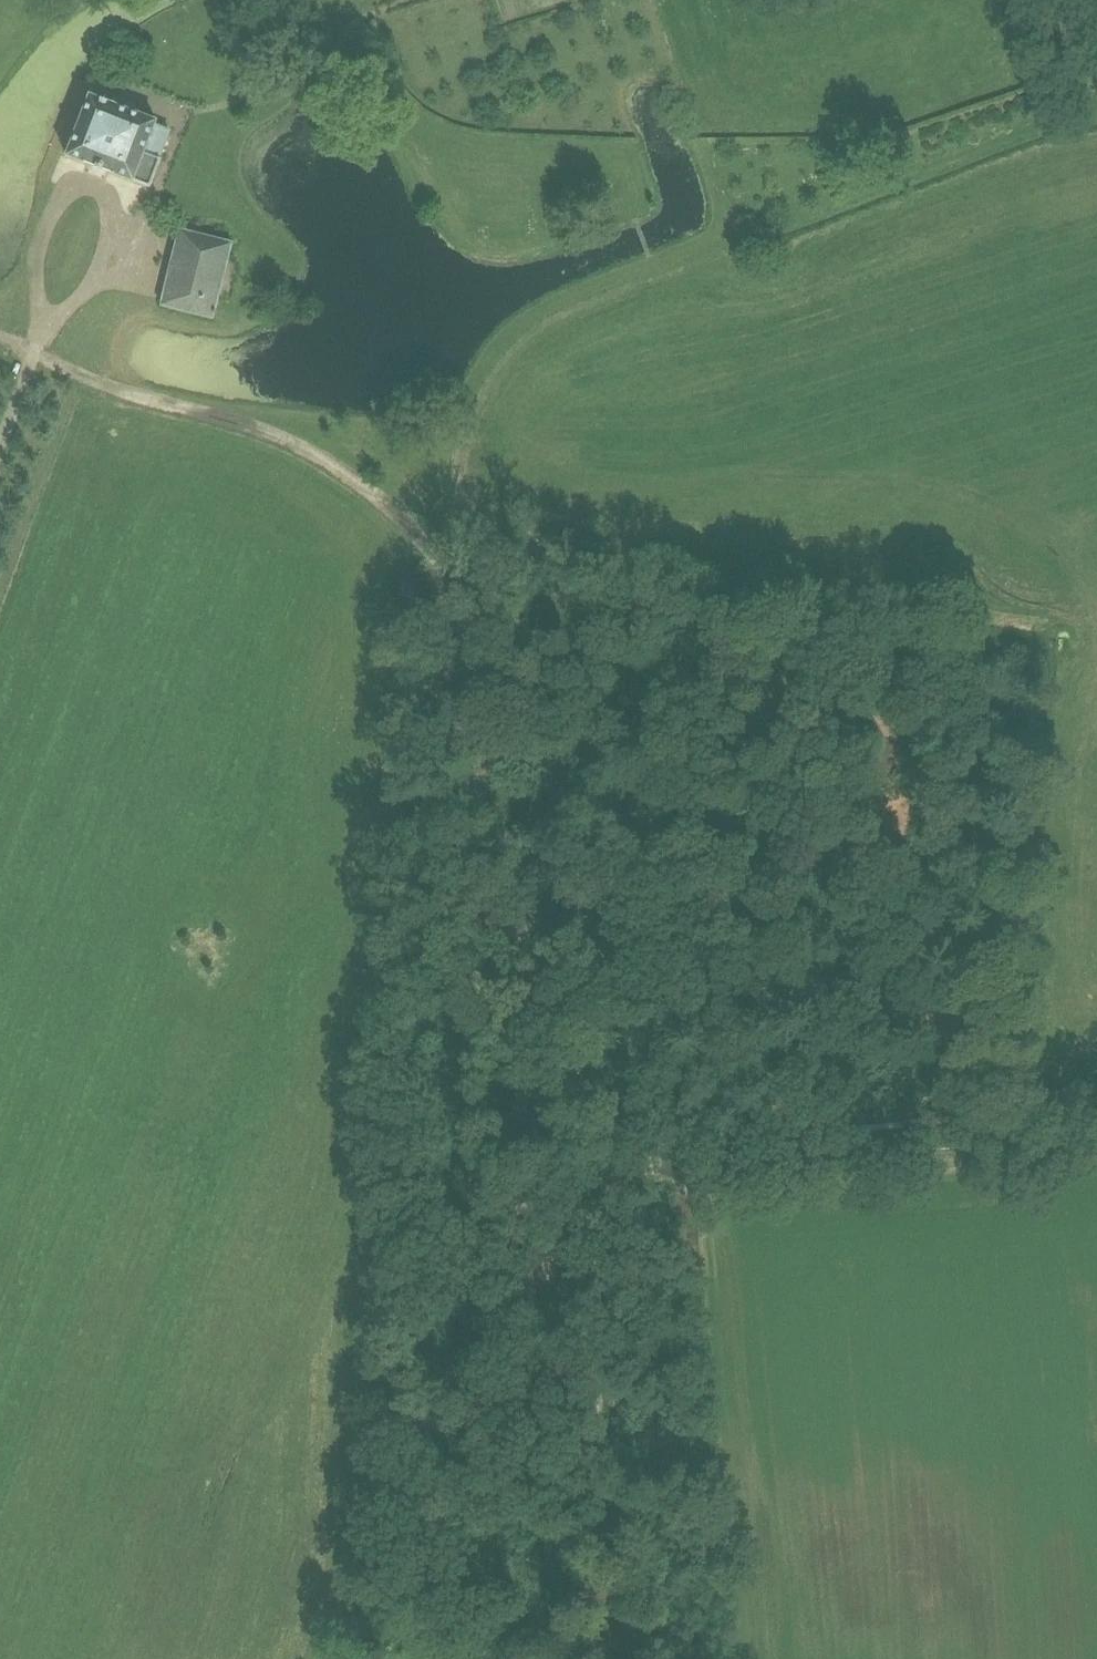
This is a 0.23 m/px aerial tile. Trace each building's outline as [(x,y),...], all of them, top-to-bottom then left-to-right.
[(108,101),(86,93),(64,154),(149,185),(171,124),(134,110),(136,105),(111,95),(108,101)] [(161,303),(213,315),(230,239),(179,227),(161,303)]
